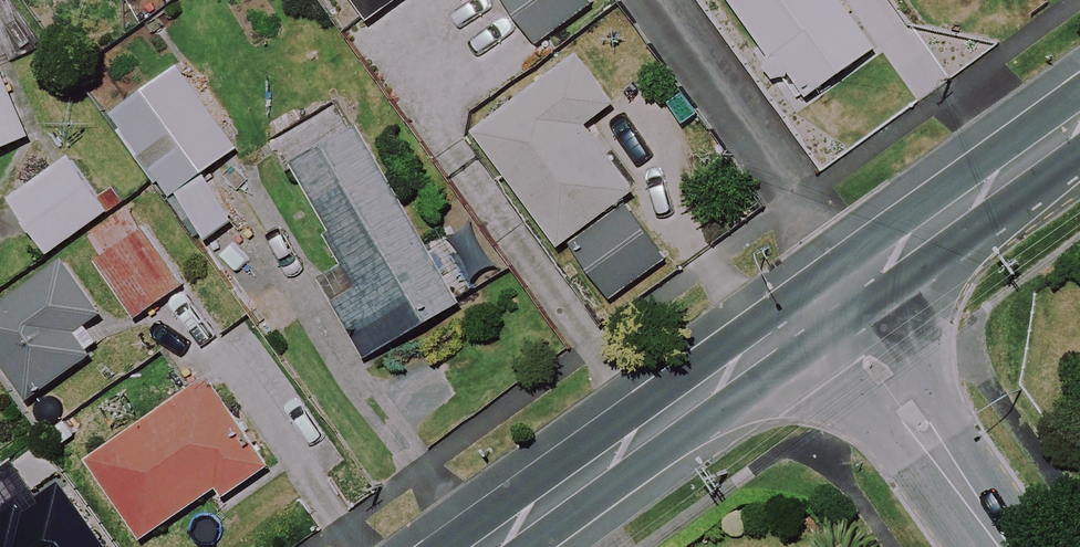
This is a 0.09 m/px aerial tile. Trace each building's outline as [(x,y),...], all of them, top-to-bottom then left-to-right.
[(375,26),(411,0),(357,0),(375,26)] [(582,0),(504,0),(536,44),(587,7),(582,0)] [(800,100),(873,49),(839,0),(732,0),(800,100)] [(609,109),(573,56),(466,128),(554,258),(562,252),(599,306),(662,264),(620,203),(630,196),(583,127),(609,109)] [(239,150),(182,65),(113,112),(202,243),(234,221),(203,174),(239,150)] [(0,66),(0,151),(30,138),(0,66)] [(360,122),(323,141),(295,157),(364,286),(336,302),(365,356),(459,305),(360,122)] [(110,211),(70,156),(9,201),(49,255),(110,211)] [(183,284),(134,211),(85,244),(134,317),(183,284)] [(33,282),(0,307),(0,361),(29,399),(88,355),(72,333),(99,313),(60,262),(33,282)] [(268,466),(209,380),(88,463),(141,541),(218,488),(223,496),(268,466)] [(35,462),(0,486),(0,546),(35,546),(75,520),(35,462)]
